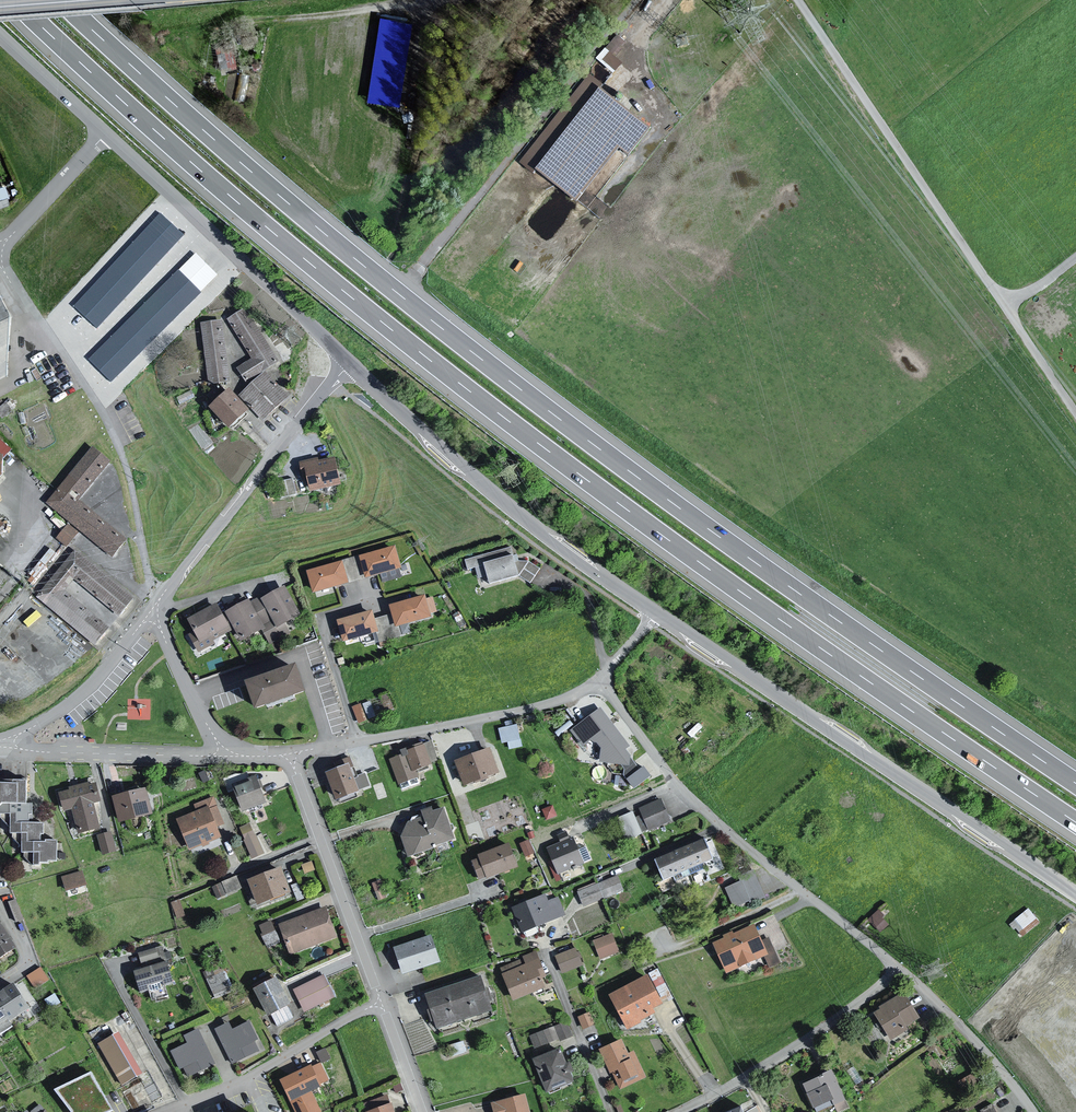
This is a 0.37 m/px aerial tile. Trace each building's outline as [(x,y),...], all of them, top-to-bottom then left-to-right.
[(410,24),(380,20),(367,102),(397,106),(410,24)] [(604,59),(617,68),(623,60),(610,51),(604,59)] [(533,173),(574,205),(615,152),(626,160),(649,132),(597,92),(533,173)] [(181,234),(160,215),(76,306),(97,326),(181,234)] [(215,275),(195,255),(90,360),(110,380),(215,275)] [(9,377),(17,318),(0,285),(0,382),(9,377)] [(238,373),(247,384),(266,374),(281,384),(279,362),(247,311),(229,323),(252,363),(238,373)] [(203,326),(210,385),(229,383),(222,323),(203,326)] [(292,400),(266,374),(241,395),(256,413),(266,424),(292,400)] [(256,413),(241,395),(236,391),(215,408),(237,432),(256,413)] [(49,505),(115,558),(129,540),(82,502),(114,462),(95,448),(49,505)] [(314,463),(293,467),(297,476),(303,474),(307,493),(338,487),(332,462),(316,466),(314,463)] [(492,572),(493,580),(522,574),(516,545),(466,555),(468,567),(477,565),(479,575),(492,572)] [(358,558),(364,581),(398,572),(392,549),(358,558)] [(97,645),(121,617),(134,600),(75,551),(38,597),(97,645)] [(314,575),(319,591),(351,580),(346,564),(314,575)] [(299,614),(285,589),(268,599),(278,617),(282,624),(299,614)] [(251,605),(262,625),(278,617),(268,599),(266,596),(251,605)] [(387,607),(393,627),(427,618),(422,598),(387,607)] [(246,639),(264,629),(262,625),(251,605),(250,603),(232,613),(240,628),(246,639)] [(187,615),(175,620),(199,653),(214,646),(212,640),(240,628),(232,613),(227,613),(220,605),(190,620),(187,615)] [(342,623),(346,641),(378,633),(374,615),(342,623)] [(252,686),(260,709),(306,692),(298,669),(252,686)] [(598,709),(569,733),(581,748),(594,745),(599,752),(598,764),(620,766),(622,770),(621,778),(623,780),(639,769),(623,751),(628,749),(598,709)] [(502,741),(521,737),(518,721),(499,725),(502,741)] [(394,761),(405,789),(435,777),(424,749),(394,761)] [(488,749),(452,763),(462,789),(498,776),(488,749)] [(331,776),(340,798),(364,788),(354,766),(331,776)] [(639,769),(623,780),(633,790),(649,777),(639,769)] [(237,788),(246,809),(267,801),(258,779),(237,788)] [(0,787),(0,807),(22,808),(21,783),(7,783),(6,787),(0,787)] [(67,809),(75,807),(82,833),(100,828),(94,803),(101,801),(97,786),(63,795),(67,809)] [(117,799),(123,821),(154,813),(148,791),(117,799)] [(671,823),(661,800),(636,810),(639,817),(636,818),(642,833),(646,831),(647,833),(671,823)] [(547,817),(557,813),(553,803),(543,807),(547,817)] [(22,808),(0,807),(0,825),(6,830),(5,837),(9,837),(9,841),(18,848),(17,827),(25,827),(25,817),(29,817),(29,809),(22,808)] [(414,857),(455,840),(443,809),(401,826),(414,857)] [(210,810),(182,822),(192,847),(221,835),(210,810)] [(251,826),(244,828),(249,840),(256,838),(251,826)] [(39,846),(40,827),(27,827),(25,827),(17,827),(18,848),(18,857),(29,857),(29,845),(39,846)] [(116,852),(112,834),(102,836),(107,854),(116,852)] [(529,836),(519,841),(529,861),(538,856),(529,836)] [(573,839),(545,849),(556,877),(583,864),(573,839)] [(714,861),(706,840),(656,860),(664,881),(714,861)] [(53,843),(41,843),(41,846),(39,846),(29,845),(29,857),(28,867),(44,866),(44,864),(53,865),(53,843)] [(509,845),(475,857),(476,860),(486,879),(487,881),(517,870),(509,845)] [(486,879),(476,860),(469,862),(477,883),(486,879)] [(291,891),(282,871),(247,885),(255,906),(291,891)] [(752,871),(724,891),(731,909),(766,900),(752,871)] [(68,890),(88,884),(85,872),(65,878),(68,890)] [(615,877),(576,891),(581,907),(621,893),(615,877)] [(545,897),(509,910),(518,934),(565,917),(557,898),(546,901),(545,897)] [(881,929),(893,919),(881,906),(869,916),(881,929)] [(1011,919),(1022,934),(1040,920),(1029,906),(1011,919)] [(284,925),(294,953),(337,937),(327,909),(284,925)] [(715,937),(729,970),(766,955),(770,964),(779,960),(762,918),(715,937)] [(0,921),(0,961),(19,948),(0,921)] [(614,935),(592,943),(599,961),(620,953),(614,935)] [(429,939),(391,950),(399,976),(437,966),(429,939)] [(135,956),(140,972),(163,965),(162,949),(135,956)] [(576,949),(554,957),(561,975),(582,966),(576,949)] [(544,978),(535,953),(521,959),(521,966),(518,962),(500,969),(505,988),(512,1000),(543,989),(541,983),(544,978)] [(140,972),(130,975),(137,996),(169,985),(163,965),(140,972)] [(645,976),(607,996),(624,1028),(653,1013),(651,1010),(661,1005),(645,976)] [(322,978),(291,993),(301,1015),(332,1001),(322,978)] [(479,978),(424,997),(433,1030),(490,1012),(488,1005),(493,1001),(488,990),(484,992),(479,978)] [(273,980),(249,991),(264,1019),(287,1006),(273,980)] [(29,1011),(12,984),(0,992),(0,1024),(7,1020),(9,1023),(29,1011)] [(876,1012),(871,1015),(888,1042),(906,1031),(906,1029),(917,1022),(901,995),(876,1009),(876,1012)] [(589,1010),(579,1014),(584,1026),(594,1022),(589,1010)] [(566,1024),(529,1037),(534,1050),(558,1040),(560,1044),(573,1037),(566,1024)] [(114,1037),(96,1046),(119,1089),(137,1079),(114,1037)] [(620,1040),(597,1051),(619,1091),(646,1080),(633,1053),(626,1055),(620,1040)] [(556,1052),(529,1062),(543,1095),(576,1083),(570,1062),(564,1064),(556,1052)] [(802,1086),(814,1111),(817,1111),(832,1105),(835,1111),(846,1111),(848,1111),(830,1072),(802,1086)] [(488,1104),(490,1111),(528,1111),(525,1096),(488,1104)] [(994,1100),(982,1105),(984,1111),(999,1111),(994,1100)] [(721,1111),(751,1111),(748,1102),(721,1111)]
